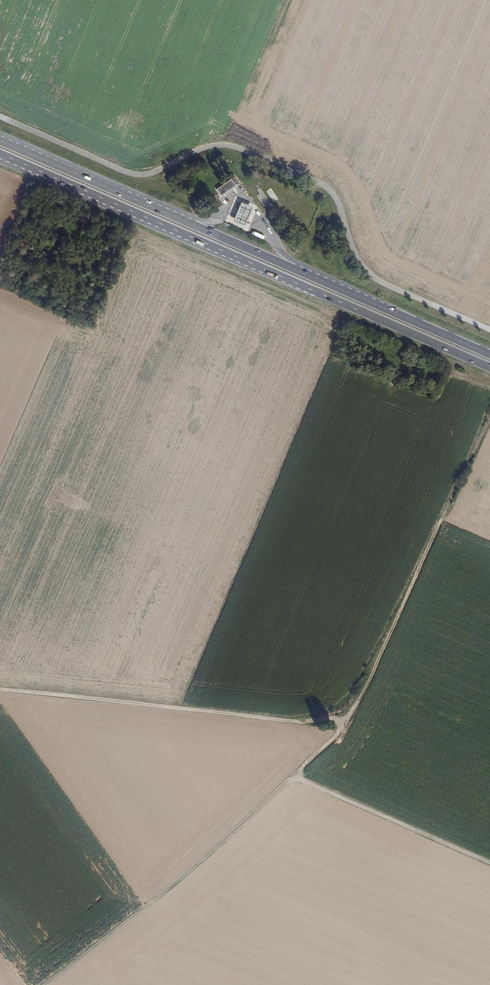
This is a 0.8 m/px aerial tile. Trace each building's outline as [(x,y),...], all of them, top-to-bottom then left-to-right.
[(230,179),(216,189),(221,196),(235,185),(230,179)] [(252,207),(241,203),(233,222),(244,227),(252,207)]
